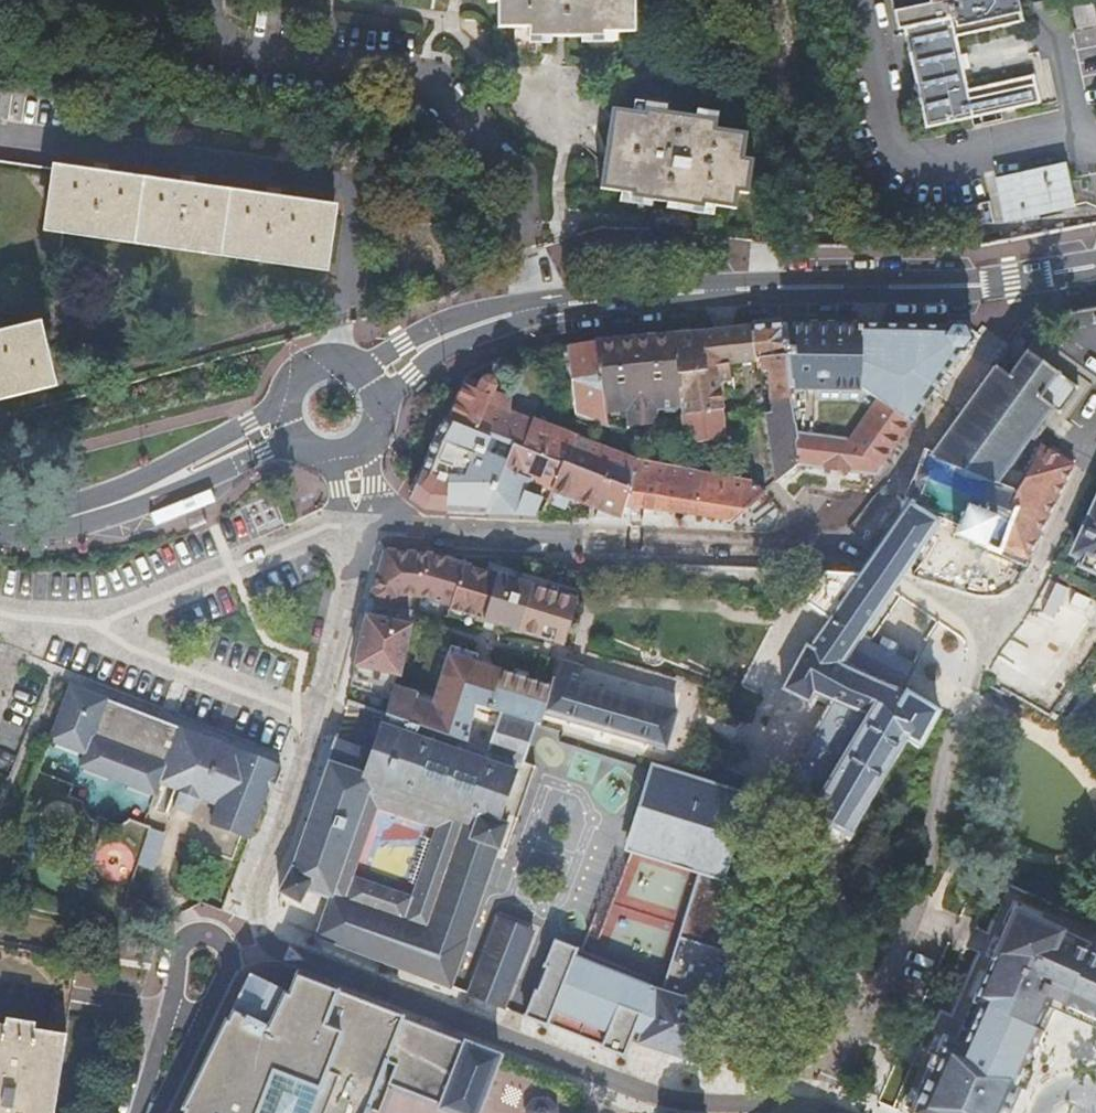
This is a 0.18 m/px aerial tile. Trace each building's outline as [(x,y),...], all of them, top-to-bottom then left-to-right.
[(486,3),(497,3),(497,25),(527,24),(527,36),(561,36),(600,35),(600,32),(633,30),(633,0),(486,0),(486,3)] [(898,35),(907,33),(926,131),(1039,108),(1033,83),(965,96),(955,49),(1023,34),(1015,0),(891,0),(898,35)] [(640,106),(639,113),(612,109),(609,131),(601,189),(631,193),(630,199),(703,210),(704,204),(734,209),(737,193),(747,194),(751,161),(740,158),(743,131),(712,126),(713,116),(640,106)] [(333,206),(49,164),(39,231),(61,234),(323,272),(333,206)] [(998,183),(1005,204),(1008,223),(1074,207),(1066,168),(998,183)] [(976,184),(981,208),(1005,204),(998,183),(998,180),(976,184)] [(955,212),(981,208),(976,184),(950,189),(955,212)] [(808,323),(786,325),(790,367),(811,367),(841,368),(842,348),(828,347),(829,321),(808,323)] [(842,348),(841,368),(846,368),(870,368),(876,368),(876,374),(903,378),(939,383),(971,338),(971,327),(935,322),(829,321),(828,347),(842,348)] [(52,388),(34,322),(0,330),(0,401),(52,388)] [(752,329),(756,363),(761,363),(761,369),(766,369),(766,374),(771,375),(774,399),(793,396),(790,367),(786,325),(752,329)] [(717,364),(731,364),(748,364),(756,363),(752,329),(744,329),(674,335),(679,373),(718,369),(717,364)] [(597,342),(609,421),(629,419),(630,427),(665,422),(666,426),(675,426),(675,423),(686,422),(684,413),(679,373),(674,335),(597,342)] [(597,342),(569,347),(578,414),(609,426),(609,421),(597,342)] [(922,471),(910,502),(941,521),(949,509),(967,517),(961,527),(996,545),(1012,495),(996,487),(1052,409),(1058,413),(1076,388),(1024,351),(1005,378),(993,368),(931,455),(922,471)] [(520,354),(511,355),(509,373),(516,374),(520,354)] [(718,369),(720,381),(731,380),(731,364),(717,364),(718,369)] [(790,367),(793,396),(813,393),(811,367),(790,367)] [(870,368),(846,368),(846,381),(869,383),(870,368)] [(684,413),(723,408),(720,381),(718,369),(679,373),(684,413)] [(466,384),(450,416),(517,445),(526,449),(538,420),(512,411),(515,399),(497,392),(500,387),(496,379),(490,378),(483,382),(481,389),(466,384)] [(832,438),(797,434),(800,463),(876,474),(939,383),(903,378),(886,405),(876,399),(849,440),(846,440),(847,432),(834,430),(832,438)] [(793,396),(774,399),(775,412),(769,413),(778,481),(800,463),(797,434),(793,396)] [(684,413),(686,422),(689,443),(727,439),(728,437),(735,436),(733,424),(725,424),(723,408),(684,413)] [(517,445),(450,416),(438,439),(426,473),(423,472),(411,497),(419,502),(428,509),(443,510),(452,488),(465,480),(468,473),(465,472),(458,469),(466,456),(471,459),(485,465),(472,494),(465,491),(456,510),(488,512),(517,445)] [(538,420),(526,449),(564,463),(632,488),(638,459),(577,435),(538,420)] [(1029,563),(1077,464),(1039,444),(1012,495),(996,545),(1029,563)] [(526,449),(517,445),(488,512),(537,515),(544,497),(537,494),(528,490),(531,482),(540,485),(554,490),(564,463),(526,449)] [(458,469),(465,472),(471,459),(466,456),(458,469)] [(753,481),(638,459),(632,488),(627,508),(676,513),(696,515),(732,521),(767,491),(753,481)] [(632,488),(564,463),(554,490),(549,503),(566,510),(572,497),(607,511),(605,519),(624,520),(627,508),(632,488)] [(528,490),(537,494),(540,485),(531,482),(528,490)] [(860,573),(825,572),(806,600),(832,618),(812,647),(809,645),(784,690),(809,704),(815,695),(831,702),(778,795),(853,838),(910,744),(922,749),(944,708),(904,688),(916,664),(863,636),(893,591),(900,580),(941,521),(910,502),(875,553),(870,559),(862,571),(860,573)] [(1076,552),(1095,561),(1095,508),(1076,552)] [(564,645),(578,600),(572,598),(546,590),(430,554),(389,551),(386,553),(372,599),(393,605),(396,594),(423,596),(451,605),(450,609),(463,613),(476,617),(564,645)] [(1076,552),(1071,562),(1095,573),(1095,561),(1076,552)] [(574,591),(548,583),(546,590),(572,598),(574,591)] [(474,624),(476,617),(463,613),(461,620),(474,624)] [(400,675),(411,626),(368,616),(352,685),(390,698),(393,687),(397,674),(400,675)] [(475,663),(478,655),(452,646),(450,655),(475,663)] [(417,694),(393,687),(390,698),(386,714),(446,735),(468,743),(477,706),(536,723),(541,725),(551,687),(528,680),(514,675),(475,663),(450,655),(436,697),(434,705),(415,700),(417,694)] [(554,688),(547,715),(668,749),(679,710),(579,682),(583,667),(559,661),(551,687),(554,688)] [(530,673),(516,669),(514,675),(528,680),(530,673)] [(69,686),(47,740),(55,743),(54,748),(77,757),(79,752),(84,754),(79,767),(83,768),(82,773),(105,782),(106,777),(110,779),(115,766),(128,771),(123,784),(127,785),(125,790),(149,799),(150,794),(154,796),(159,784),(180,792),(173,809),(191,816),(197,799),(217,807),(210,825),(248,840),(264,801),(268,803),(282,770),(277,769),(278,767),(69,686)] [(417,691),(417,694),(415,700),(434,705),(436,697),(417,691)] [(468,743),(446,735),(428,784),(410,833),(492,865),(498,848),(510,815),(513,816),(530,764),(523,761),(536,723),(477,706),(468,743)] [(324,776),(292,867),(279,891),(282,893),(300,903),(308,888),(332,896),(318,933),(317,936),(451,988),(468,938),(467,938),(492,865),(410,833),(446,735),(386,714),(373,752),(336,739),(324,776)] [(324,776),(336,739),(335,739),(322,775),(324,776)] [(530,764),(513,816),(518,817),(535,766),(530,764)] [(110,779),(123,784),(128,771),(115,766),(110,779)] [(584,952),(555,941),(545,967),(548,968),(538,992),(535,991),(525,1017),(547,1025),(548,1024),(602,1046),(602,1047),(624,1056),(634,1031),(642,1033),(638,1044),(696,1062),(713,1007),(712,1007),(750,884),(724,876),(734,842),(728,840),(731,830),(737,832),(748,798),(653,768),(629,847),(701,869),(662,992),(655,989),(655,992),(650,990),(651,987),(617,974),(620,967),(608,962),(605,969),(581,960),(584,952)] [(728,840),(734,842),(737,832),(731,830),(728,840)] [(163,836),(149,831),(138,865),(151,869),(163,836)] [(1014,909),(1040,921),(1043,914),(1013,901),(1003,924),(1007,926),(1014,909)] [(1028,1069),(1054,1010),(1078,1020),(1095,980),(1095,951),(1089,948),(1091,943),(1040,921),(1014,909),(1007,926),(1001,940),(993,959),(987,972),(975,999),(956,1042),(1026,1073),(1028,1069)] [(505,1006),(533,932),(500,918),(471,992),(505,1006)] [(993,959),(1001,940),(994,937),(986,956),(993,959)] [(608,962),(584,952),(581,960),(605,969),(608,962)] [(975,999),(987,972),(980,969),(968,996),(975,999)] [(385,1061),(396,1065),(389,1084),(441,1105),(440,1109),(451,1112),(478,1112),(499,1060),(500,1056),(465,1043),(465,1044),(401,1019),(402,1017),(336,991),(326,987),(297,976),(289,996),(287,995),(288,993),(250,974),(243,988),(231,1012),(232,1013),(227,1021),(226,1020),(184,1108),(186,1110),(184,1112),(365,1112),(385,1061)] [(1078,1020),(1095,1028),(1095,980),(1078,1020)] [(845,1016),(812,1002),(798,1032),(832,1047),(845,1016)] [(68,1033),(34,1028),(35,1020),(9,1016),(8,1024),(0,1023),(0,1112),(56,1112),(68,1033)] [(1026,1073),(956,1042),(944,1036),(910,1112),(1009,1112),(1019,1088),(1026,1073)] [(1031,1075),(1026,1073),(1019,1088),(1024,1090),(1031,1075)] [(526,1109),(526,1112),(557,1112),(557,1108),(547,1099),(535,1100),(526,1109)]
